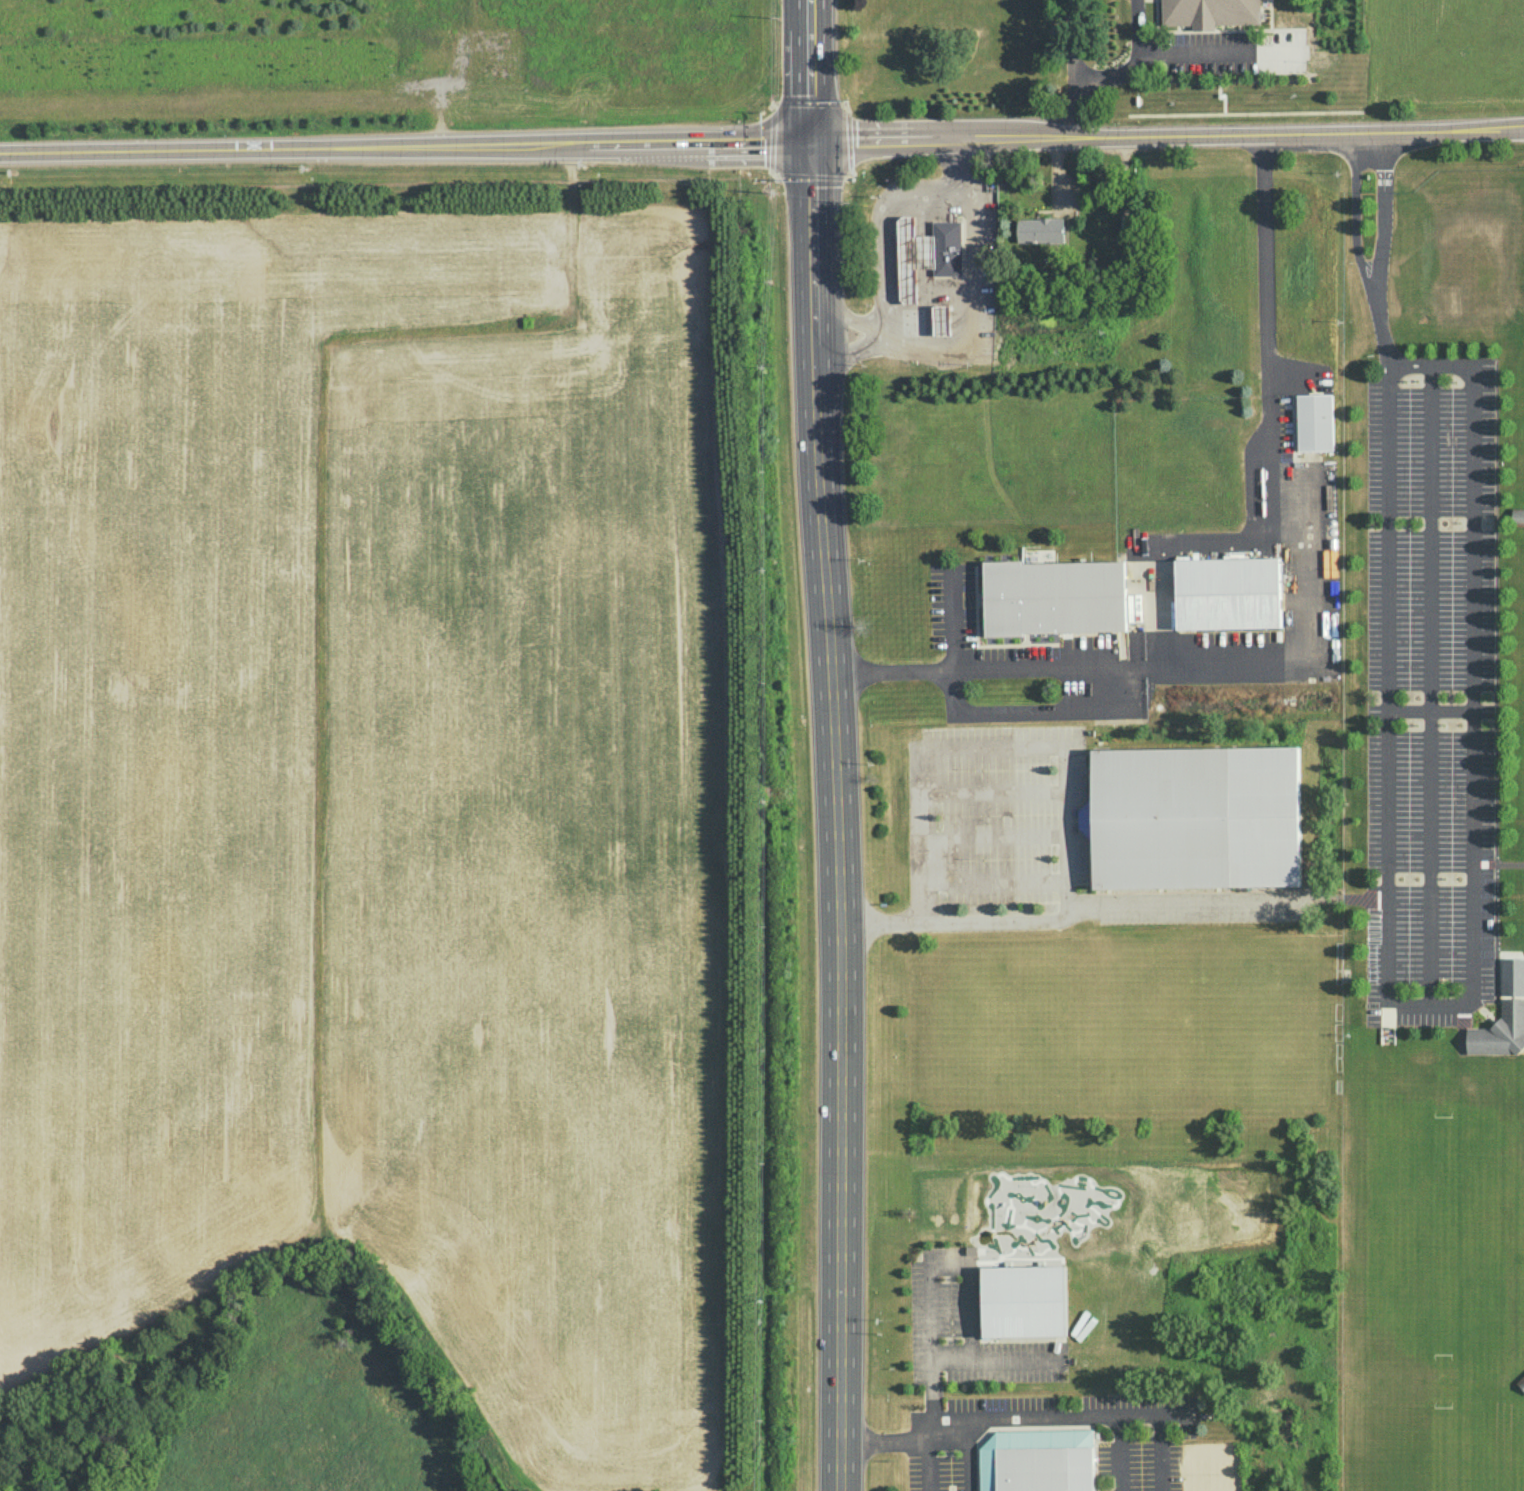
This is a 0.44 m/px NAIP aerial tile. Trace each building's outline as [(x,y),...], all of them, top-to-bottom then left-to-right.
[(1162,25),(1162,0),(1261,0),(1261,23),(1215,24),(1215,30),(1193,30),(1192,24),(1162,25)] [(937,270),(917,270),(919,304),(901,305),(898,217),(916,216),(916,237),(936,236),(937,270)] [(1063,218),(1017,218),(1017,242),(1063,242),(1063,218)] [(933,223),(962,222),(963,278),(934,279),(933,223)] [(933,307),(950,306),(951,337),(934,338),(933,307)] [(1296,395),(1331,394),(1333,449),(1297,450),(1296,395)] [(1512,507),(1523,507),(1523,525),(1512,525),(1512,507)] [(1176,559),(1279,557),(1281,626),(1177,628),(1176,559)] [(985,636),(983,561),(1022,560),(1022,563),(1124,561),(1126,630),(1023,632),(1023,635),(985,636)] [(1057,633),(1039,633),(1039,641),(1057,642),(1057,633)] [(1093,888),(1093,842),(1077,827),(1076,810),(1092,795),(1091,750),(1298,746),(1300,884),(1093,888)] [(1501,958),(1523,958),(1523,995),(1515,995),(1515,998),(1523,998),(1523,1046),(1516,1054),(1513,1052),(1510,1053),(1467,1053),(1466,1028),(1490,1028),(1501,1016),(1501,998),(1512,998),(1512,995),(1501,995),(1501,958)] [(990,1265),(1078,1264),(1079,1337),(992,1338),(990,1265)] [(1516,1383),(1523,1391),(1523,1374),(1516,1383)] [(988,1426),(989,1490),(1105,1490),(1103,1438),(1089,1424),(988,1426)]
